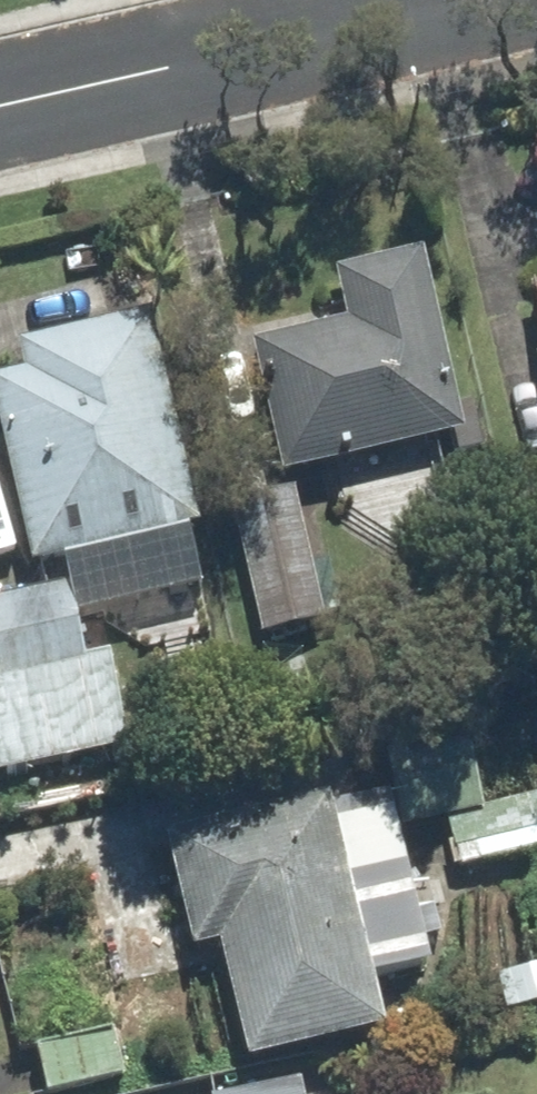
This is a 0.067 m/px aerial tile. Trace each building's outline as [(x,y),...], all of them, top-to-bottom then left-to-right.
[(347,319),(254,343),(290,480),(462,435),(415,252),(335,272),(347,319)] [(218,635),(142,310),(17,340),(25,374),(0,380),(0,443),(30,569),(72,560),(87,624),(113,618),(122,658),(218,635)] [(294,489),(228,505),(258,634),(324,618),(294,489)] [(0,596),(0,774),(130,745),(110,652),(78,659),(62,583),(0,596)] [(418,765),(441,871),(536,850),(536,793),(488,804),(477,752),(418,765)] [(333,767),(158,802),(188,953),(218,947),(242,1065),(381,1037),(370,981),(424,970),(407,884),(358,894),(333,767)] [(495,973),(503,1013),(536,1006),(536,964),(495,973)] [(31,1040),(41,1093),(43,1093),(136,1075),(125,1022),(31,1040)] [(212,1085),(213,1093),(307,1093),(302,1067),(212,1085)]
